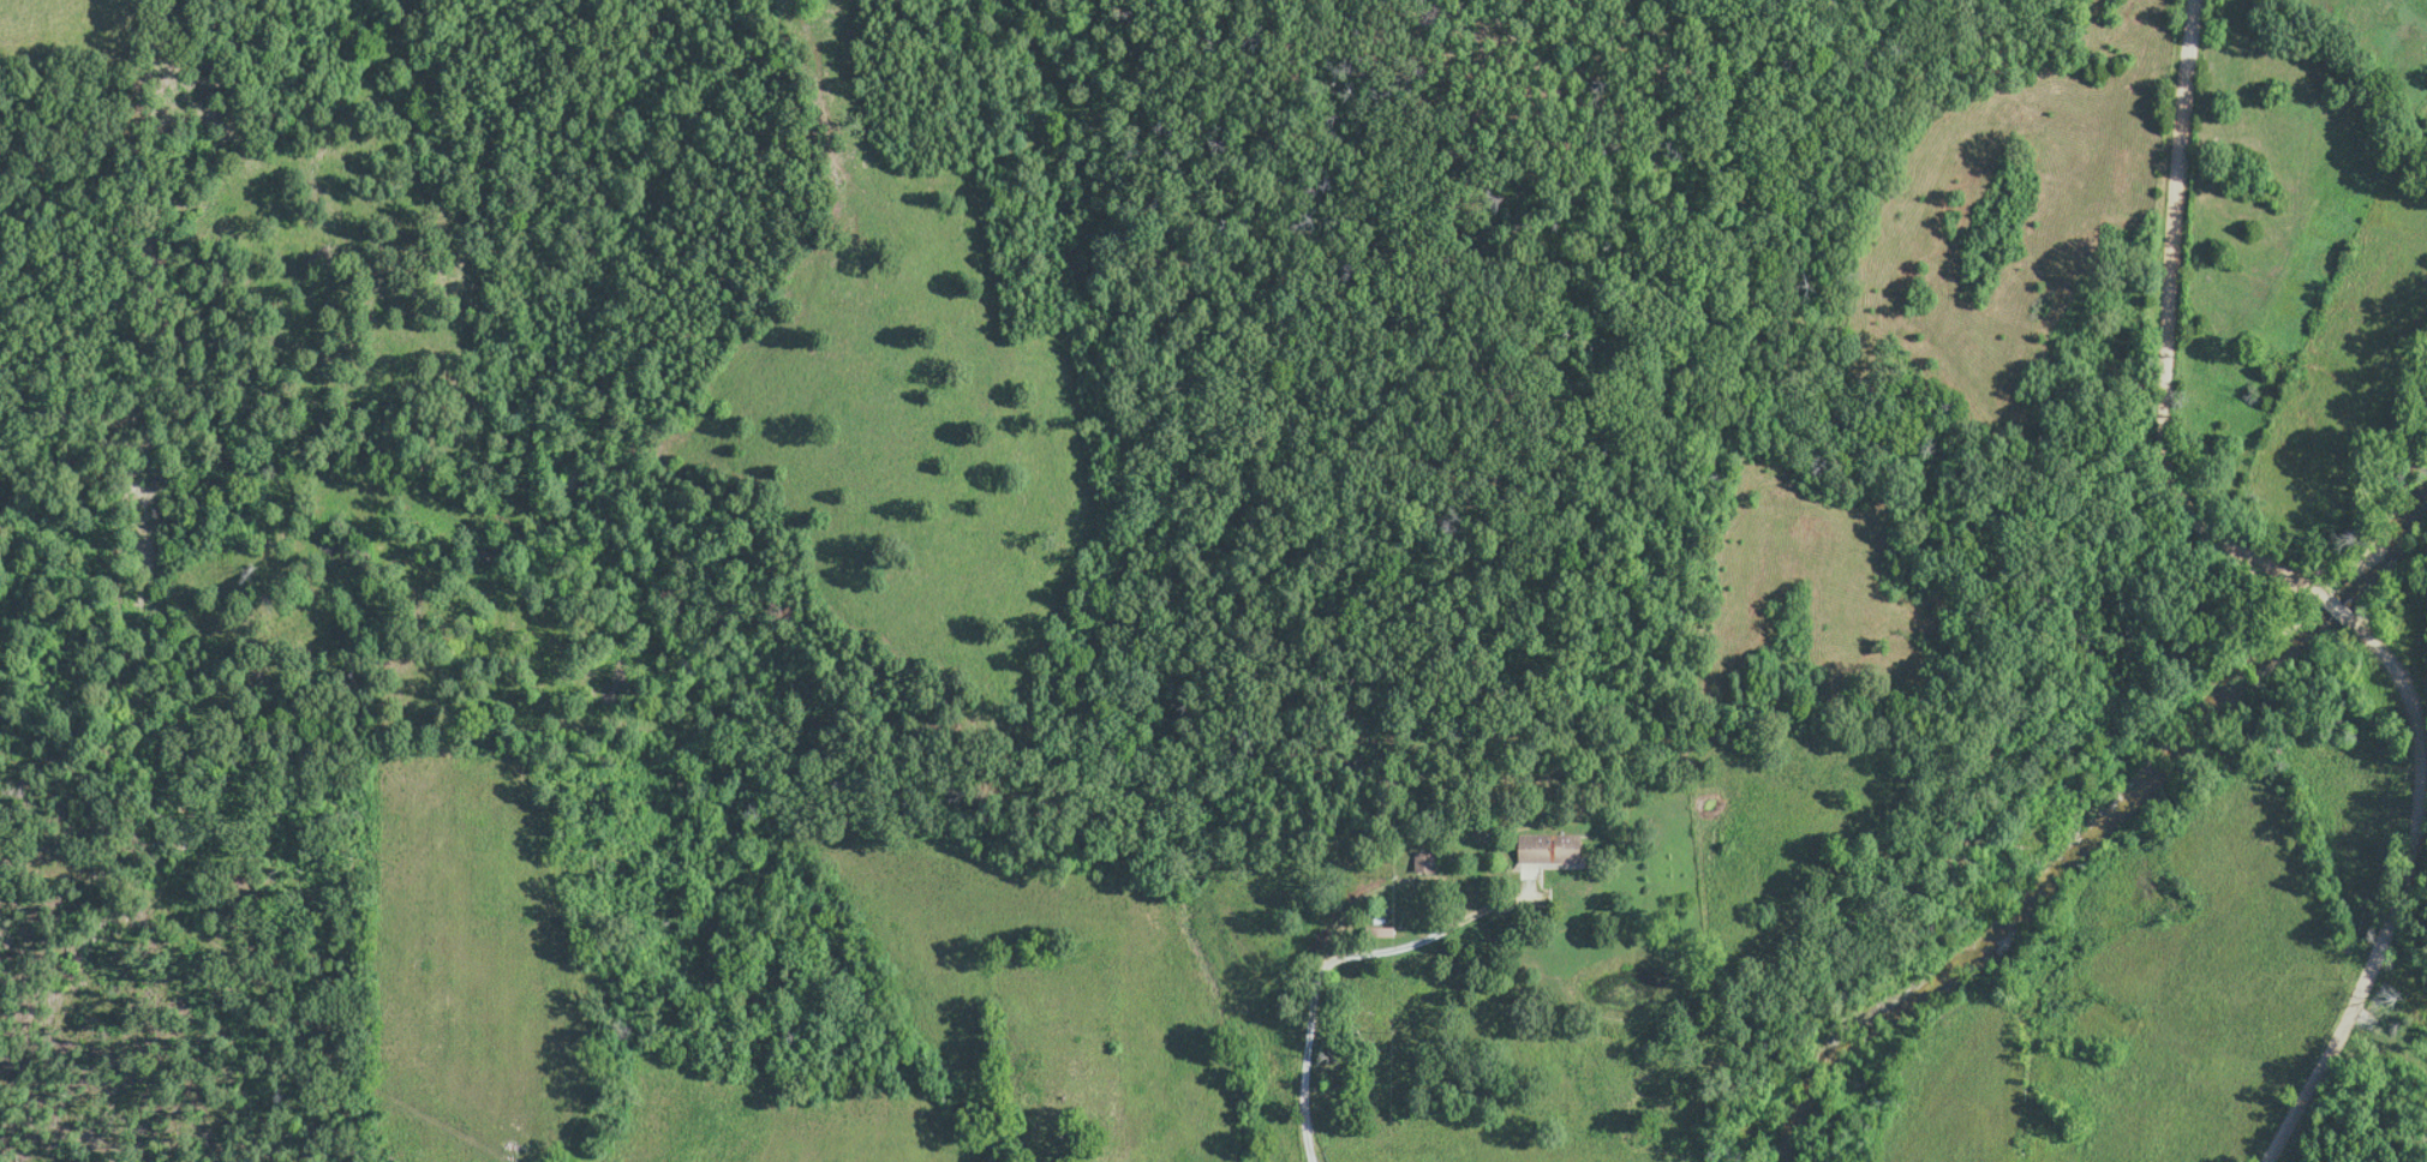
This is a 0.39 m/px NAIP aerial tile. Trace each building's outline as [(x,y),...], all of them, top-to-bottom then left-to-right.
[(1585,837),(1520,837),(1520,866),(1585,866),(1585,837)] [(1434,854),(1415,854),(1415,875),(1435,875),(1434,854)]
